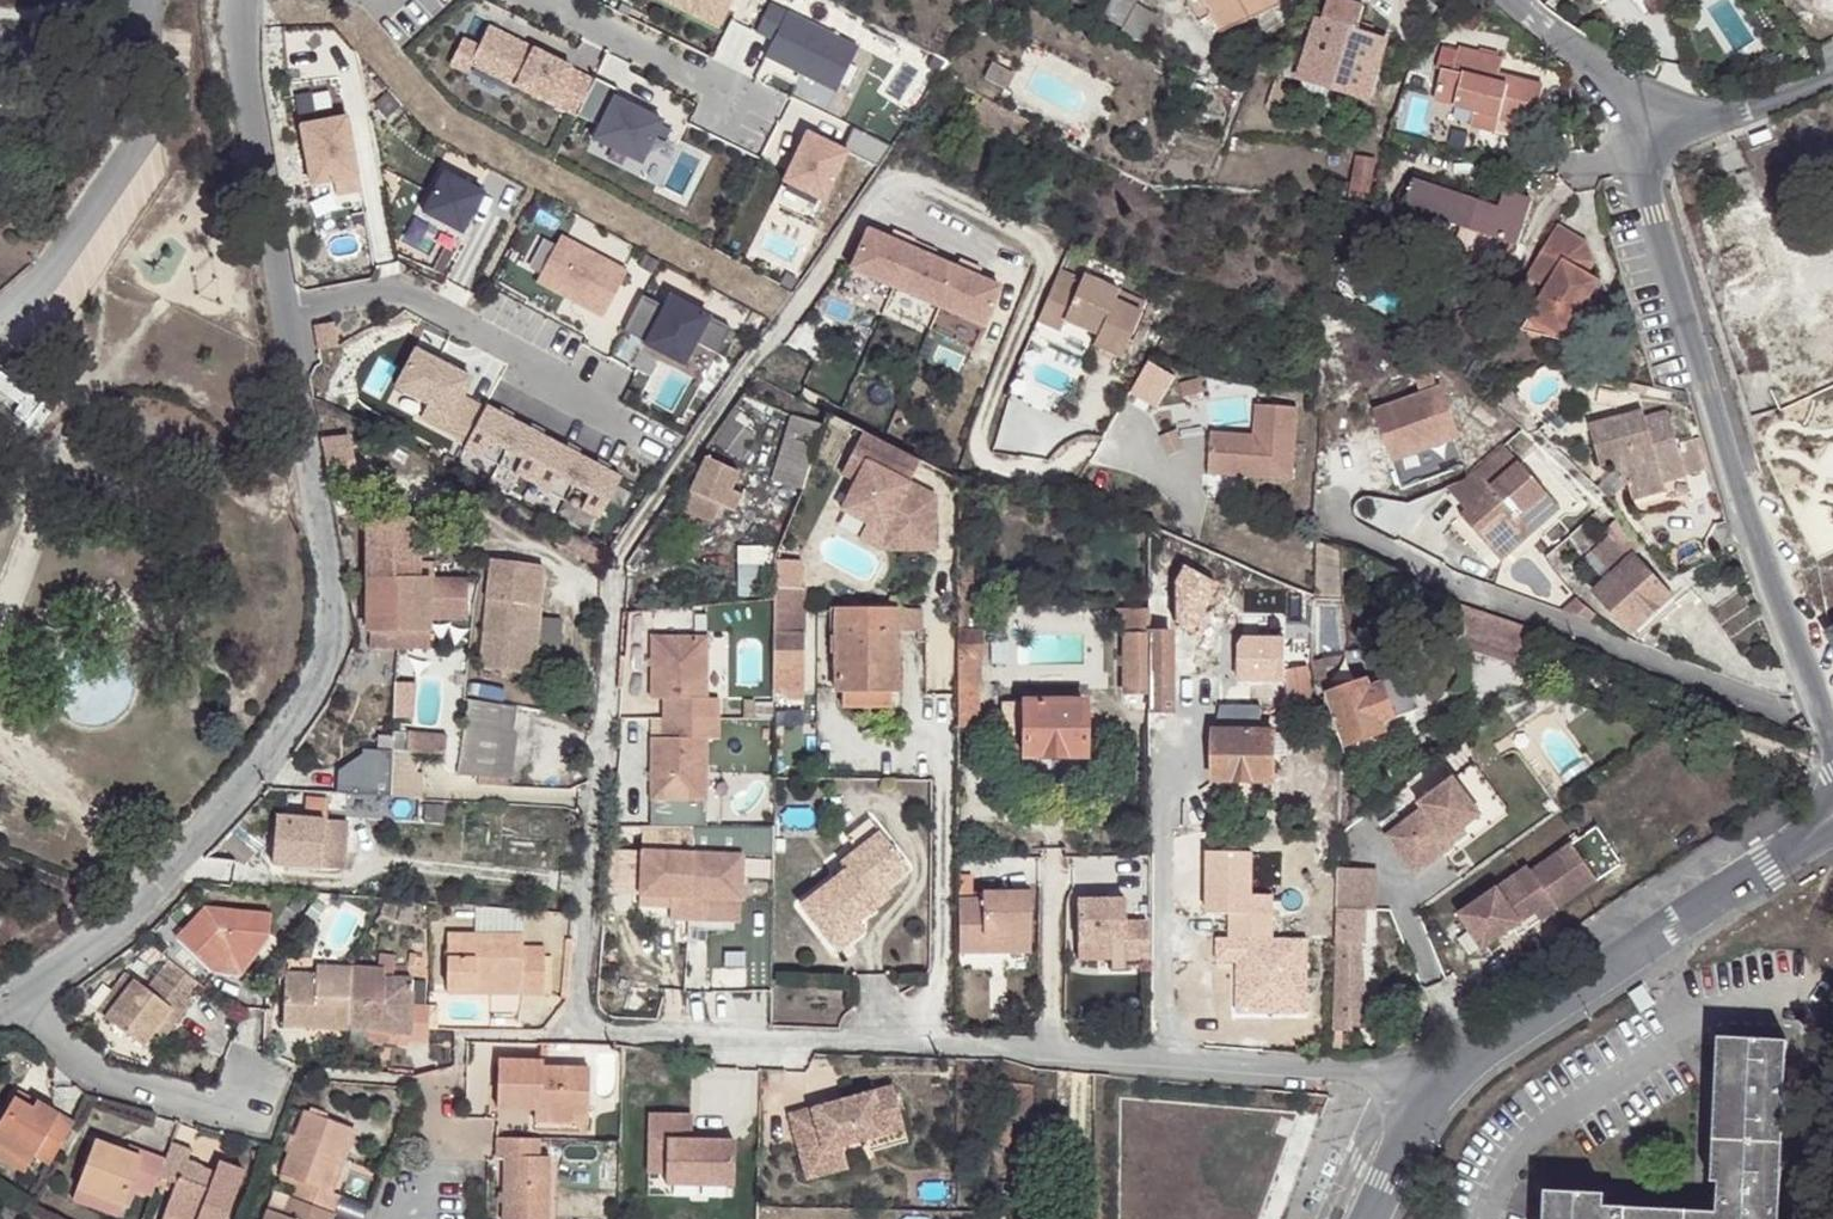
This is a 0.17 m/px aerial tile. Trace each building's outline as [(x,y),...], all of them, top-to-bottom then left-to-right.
[(719,28),(733,0),(662,0),(719,28)] [(1048,2),(1067,11),(1073,0),(1049,0),(1048,2)] [(1126,30),(1138,7),(1139,5),(1130,0),(1119,0),(1108,21),(1126,30)] [(1221,0),(1202,0),(1213,15),(1226,7),(1221,0)] [(1226,7),(1239,26),(1299,5),(1296,0),(1221,0),(1226,7)] [(1544,11),(1554,17),(1559,10),(1551,3),(1544,11)] [(860,49),(771,5),(756,34),(774,42),(766,59),(837,94),(860,49)] [(1138,7),(1126,30),(1122,37),(1142,46),(1156,16),(1138,7)] [(1359,116),(1373,67),(1342,55),(1348,29),(1319,20),(1305,67),(1282,60),(1276,81),(1299,88),(1296,98),(1359,116)] [(570,70),(489,29),(479,49),(470,67),(551,108),(553,106),(576,117),(593,83),(570,72),(570,70)] [(470,67),(479,49),(463,41),(451,67),(466,75),(470,67)] [(1476,109),(1472,121),(1472,124),(1500,131),(1503,118),(1533,125),(1543,83),(1501,72),(1505,57),(1457,45),(1452,69),(1443,66),(1435,100),(1476,109)] [(593,83),(576,117),(598,129),(592,141),(640,166),(661,124),(614,100),(618,92),(594,80),(593,83)] [(1432,111),(1472,121),(1476,109),(1435,100),(1432,111)] [(350,119),(294,129),(304,183),(332,178),(360,173),(350,119)] [(847,157),(807,136),(782,185),(822,205),(847,157)] [(363,188),(360,173),(332,178),(335,193),(363,188)] [(481,195),(442,174),(420,214),(459,235),(481,195)] [(1517,249),(1534,201),(1451,177),(1437,222),(1517,249)] [(1832,302),(1832,239),(1790,258),(1776,225),(1780,223),(1767,193),(1749,205),(1715,220),(1727,246),(1757,232),(1772,267),(1733,284),(1741,303),(1731,307),(1758,369),(1780,360),(1767,331),(1832,302)] [(1559,219),(1534,261),(1527,272),(1546,285),(1526,320),(1547,334),(1550,328),(1572,341),(1594,306),(1588,301),(1601,278),(1590,270),(1597,257),(1590,238),(1559,219)] [(1000,285),(866,231),(850,270),(983,324),(1000,285)] [(625,274),(559,238),(534,284),(601,320),(625,274)] [(1130,360),(1149,313),(1123,302),(1127,291),(1090,276),(1084,290),(1061,281),(1038,341),(1096,363),(1101,349),(1130,360)] [(663,310),(641,299),(622,334),(644,346),(643,347),(681,367),(693,345),(715,357),(729,332),(669,300),(663,310)] [(468,382),(413,353),(394,390),(425,407),(418,421),(463,446),(482,411),(459,400),(468,382)] [(1418,395),(1375,410),(1403,486),(1464,464),(1455,437),(1461,435),(1444,385),(1439,387),(1433,372),(1412,380),(1418,395)] [(1200,378),(1180,382),(1184,397),(1203,393),(1200,378)] [(1453,385),(1444,385),(1461,435),(1474,431),(1460,390),(1453,385)] [(1297,408),(1257,405),(1255,438),(1212,436),(1208,473),(1292,481),(1297,408)] [(463,446),(461,450),(596,522),(617,480),(483,409),(482,411),(463,446)] [(1676,444),(1666,413),(1643,421),(1640,412),(1585,431),(1598,468),(1610,466),(1627,484),(1632,500),(1689,481),(1687,475),(1676,444)] [(811,460),(821,422),(792,414),(774,480),(804,489),(811,460)] [(909,478),(919,457),(859,428),(840,468),(855,475),(840,504),(866,517),(881,524),(881,543),(934,542),(933,489),(917,482),(914,489),(906,485),(909,478)] [(1175,429),(1162,434),(1170,454),(1182,450),(1175,429)] [(1703,435),(1676,444),(1687,475),(1714,466),(1703,435)] [(347,437),(322,442),(330,489),(356,484),(347,437)] [(1557,507),(1500,444),(1463,478),(1442,486),(1463,510),(1457,515),(1498,560),(1557,507)] [(718,523),(740,473),(705,457),(683,507),(718,523)] [(914,489),(917,482),(909,478),(906,485),(914,489)] [(881,524),(866,517),(859,532),(881,543),(881,524)] [(412,581),(433,580),(434,519),(365,520),(366,582),(412,581)] [(1344,537),(1320,536),(1319,591),(1318,612),(1343,612),(1344,537)] [(775,558),(775,580),(803,580),(803,555),(776,555),(775,558)] [(1625,632),(1665,598),(1629,556),(1589,591),(1625,632)] [(775,580),(775,558),(745,560),(746,600),(774,597),(775,580)] [(532,675),(541,567),(490,561),(477,666),(532,675)] [(472,620),(477,580),(433,580),(412,581),(366,582),(366,599),(360,599),(361,615),(367,615),(367,629),(367,633),(370,633),(370,652),(429,651),(428,620),(472,620)] [(774,597),(773,688),(779,688),(804,688),(806,582),(803,582),(803,580),(775,580),(774,597)] [(958,656),(981,655),(982,628),(970,627),(971,610),(977,610),(977,596),(970,596),(971,584),(958,584),(958,654),(958,656)] [(1671,605),(1665,598),(1625,632),(1631,639),(1671,605)] [(1167,599),(1150,599),(1150,608),(1150,628),(1167,628),(1167,599)] [(895,604),(835,605),(835,690),(840,690),(840,703),(888,703),(888,691),(895,690),(895,627),(895,606),(895,604)] [(895,606),(895,627),(917,627),(917,606),(895,606)] [(1150,632),(1150,628),(1150,608),(1120,608),(1118,608),(1118,635),(1124,635),(1125,691),(1150,692),(1150,632)] [(1818,640),(1832,664),(1832,631),(1818,640)] [(1174,632),(1150,632),(1150,692),(1149,710),(1174,711),(1174,632)] [(706,637),(651,636),(651,698),(662,698),(662,718),(663,738),(649,737),(648,826),(692,826),(703,826),(704,739),(718,739),(719,699),(705,699),(706,637)] [(1504,674),(1504,652),(1471,652),(1471,675),(1504,674)] [(958,656),(958,681),(981,681),(981,680),(981,655),(958,656)] [(1290,676),(1293,699),(1293,703),(1314,701),(1310,674),(1290,676)] [(1438,725),(1428,680),(1374,692),(1373,684),(1333,692),(1349,767),(1404,755),(1399,734),(1438,725)] [(804,688),(779,688),(784,698),(804,699),(804,688)] [(503,706),(461,699),(449,775),(492,782),(503,706)] [(1023,703),(1022,724),(1024,755),(1083,755),(1084,702),(1023,701),(1023,703)] [(1014,725),(1022,724),(1023,703),(1015,703),(1014,725)] [(649,718),(649,737),(663,738),(662,718),(649,718)] [(1274,783),(1274,735),(1215,733),(1213,782),(1274,783)] [(398,738),(399,754),(423,754),(435,754),(434,736),(398,736),(398,738)] [(399,754),(398,738),(384,739),(385,753),(370,753),(370,759),(370,765),(338,775),(332,775),(331,796),(399,799),(399,754)] [(423,754),(399,754),(399,799),(434,801),(435,772),(423,772),(423,754)] [(338,775),(370,765),(370,759),(332,775),(338,775)] [(1443,777),(1414,799),(1420,808),(1384,835),(1411,870),(1447,842),(1441,835),(1470,812),(1443,777)] [(331,796),(305,794),(305,810),(330,811),(331,796)] [(336,874),(341,824),(275,819),(271,867),(336,874)] [(237,823),(227,834),(240,845),(249,834),(237,823)] [(648,826),(642,826),(641,850),(638,895),(671,895),(671,906),(670,920),(739,921),(741,854),(690,851),(692,826),(648,826)] [(904,870),(877,833),(837,863),(842,870),(796,904),(824,942),(854,920),(888,895),(885,891),(881,886),(893,877),(904,870)] [(227,834),(197,867),(204,872),(201,877),(207,881),(240,845),(227,834)] [(1528,868),(1459,916),(1483,951),(1536,914),(1551,904),(1556,911),(1596,883),(1571,846),(1532,873),(1528,868)] [(641,850),(605,849),(602,893),(638,895),(641,850)] [(1379,870),(1340,871),(1338,912),(1380,911),(1379,870)] [(897,882),(893,877),(881,886),(885,891),(897,882)] [(1029,892),(982,892),(982,899),(957,898),(956,953),(1029,952),(1029,892)] [(671,895),(638,895),(638,905),(671,906),(671,895)] [(1126,901),(1078,901),(1077,943),(1125,944),(1126,960),(1148,960),(1149,925),(1125,925),(1126,901)] [(1551,904),(1536,914),(1541,922),(1556,911),(1551,904)] [(520,987),(520,997),(543,998),(545,949),(523,949),(522,938),(522,911),(471,906),(470,936),(448,936),(446,988),(492,989),(492,986),(520,987)] [(201,909),(164,952),(169,957),(191,977),(208,958),(249,967),(267,943),(272,918),(201,909)] [(854,920),(824,942),(831,951),(861,929),(854,920)] [(1366,1023),(1361,945),(1351,944),(1352,929),(1344,928),(1342,943),(1340,943),(1336,1021),(1366,1023)] [(353,971),(351,1031),(406,1035),(406,1043),(431,1044),(433,1028),(431,1027),(432,1010),(412,1008),(413,998),(413,980),(397,980),(397,951),(379,951),(379,972),(353,971)] [(197,983),(191,977),(169,957),(146,984),(133,973),(101,1008),(137,1042),(152,1029),(168,1010),(176,1016),(190,1001),(185,996),(197,983)] [(197,983),(200,986),(210,974),(240,979),(249,967),(208,958),(191,977),(197,983)] [(283,1025),(351,1031),(353,971),(353,967),(317,964),(316,974),(316,985),(285,981),(283,1025)] [(101,1008),(133,973),(126,966),(94,1002),(101,1008)] [(316,985),(316,974),(286,972),(285,981),(316,985)] [(446,996),(520,997),(520,987),(492,986),(492,989),(446,988),(446,996)] [(825,996),(770,995),(770,1024),(826,1027),(825,996)] [(160,1035),(176,1016),(168,1010),(152,1029),(160,1035)] [(1785,1027),(1718,1023),(1711,1170),(1719,1171),(1718,1204),(1603,1198),(1603,1182),(1547,1180),(1546,1218),(1790,1218),(1791,1214),(1778,1213),(1785,1027)] [(662,1064),(645,1063),(644,1081),(662,1082),(662,1064)] [(552,1121),(588,1122),(589,1072),(543,1071),(544,1065),(500,1064),(499,1111),(536,1113),(552,1114),(552,1121)] [(1120,1088),(1118,1218),(1260,1218),(1309,1096),(1120,1088)] [(32,1109),(38,1100),(19,1089),(14,1097),(32,1109)] [(897,1089),(793,1114),(803,1152),(823,1147),(824,1152),(845,1147),(908,1131),(897,1089)] [(72,1121),(38,1100),(32,1109),(14,1097),(0,1119),(0,1143),(30,1162),(34,1157),(45,1164),(72,1121)] [(300,1181),(293,1199),(339,1215),(346,1198),(331,1191),(355,1130),(308,1113),(284,1174),(300,1181)] [(588,1129),(588,1122),(552,1121),(552,1114),(536,1113),(536,1126),(588,1129)] [(650,1125),(650,1153),(668,1153),(667,1186),(667,1196),(735,1196),(735,1152),(691,1152),(692,1125),(650,1125)] [(128,1186),(147,1194),(155,1178),(164,1158),(142,1150),(140,1156),(96,1137),(76,1185),(121,1204),(128,1186)] [(497,1140),(497,1157),(495,1159),(506,1159),(504,1218),(550,1218),(552,1162),(542,1161),(543,1141),(497,1140)] [(0,1143),(0,1157),(24,1172),(30,1162),(0,1143)] [(164,1158),(155,1178),(174,1186),(163,1211),(180,1218),(224,1218),(243,1173),(217,1163),(210,1181),(198,1175),(200,1168),(185,1162),(190,1151),(169,1143),(164,1158)] [(823,1147),(803,1152),(809,1179),(850,1169),(845,1147),(824,1152),(823,1147)] [(668,1153),(650,1153),(650,1186),(667,1186),(668,1153)] [(117,1214),(121,1204),(76,1185),(71,1195),(117,1214)] [(293,1199),(287,1215),(269,1208),(265,1218),(337,1218),(339,1215),(293,1199)]
